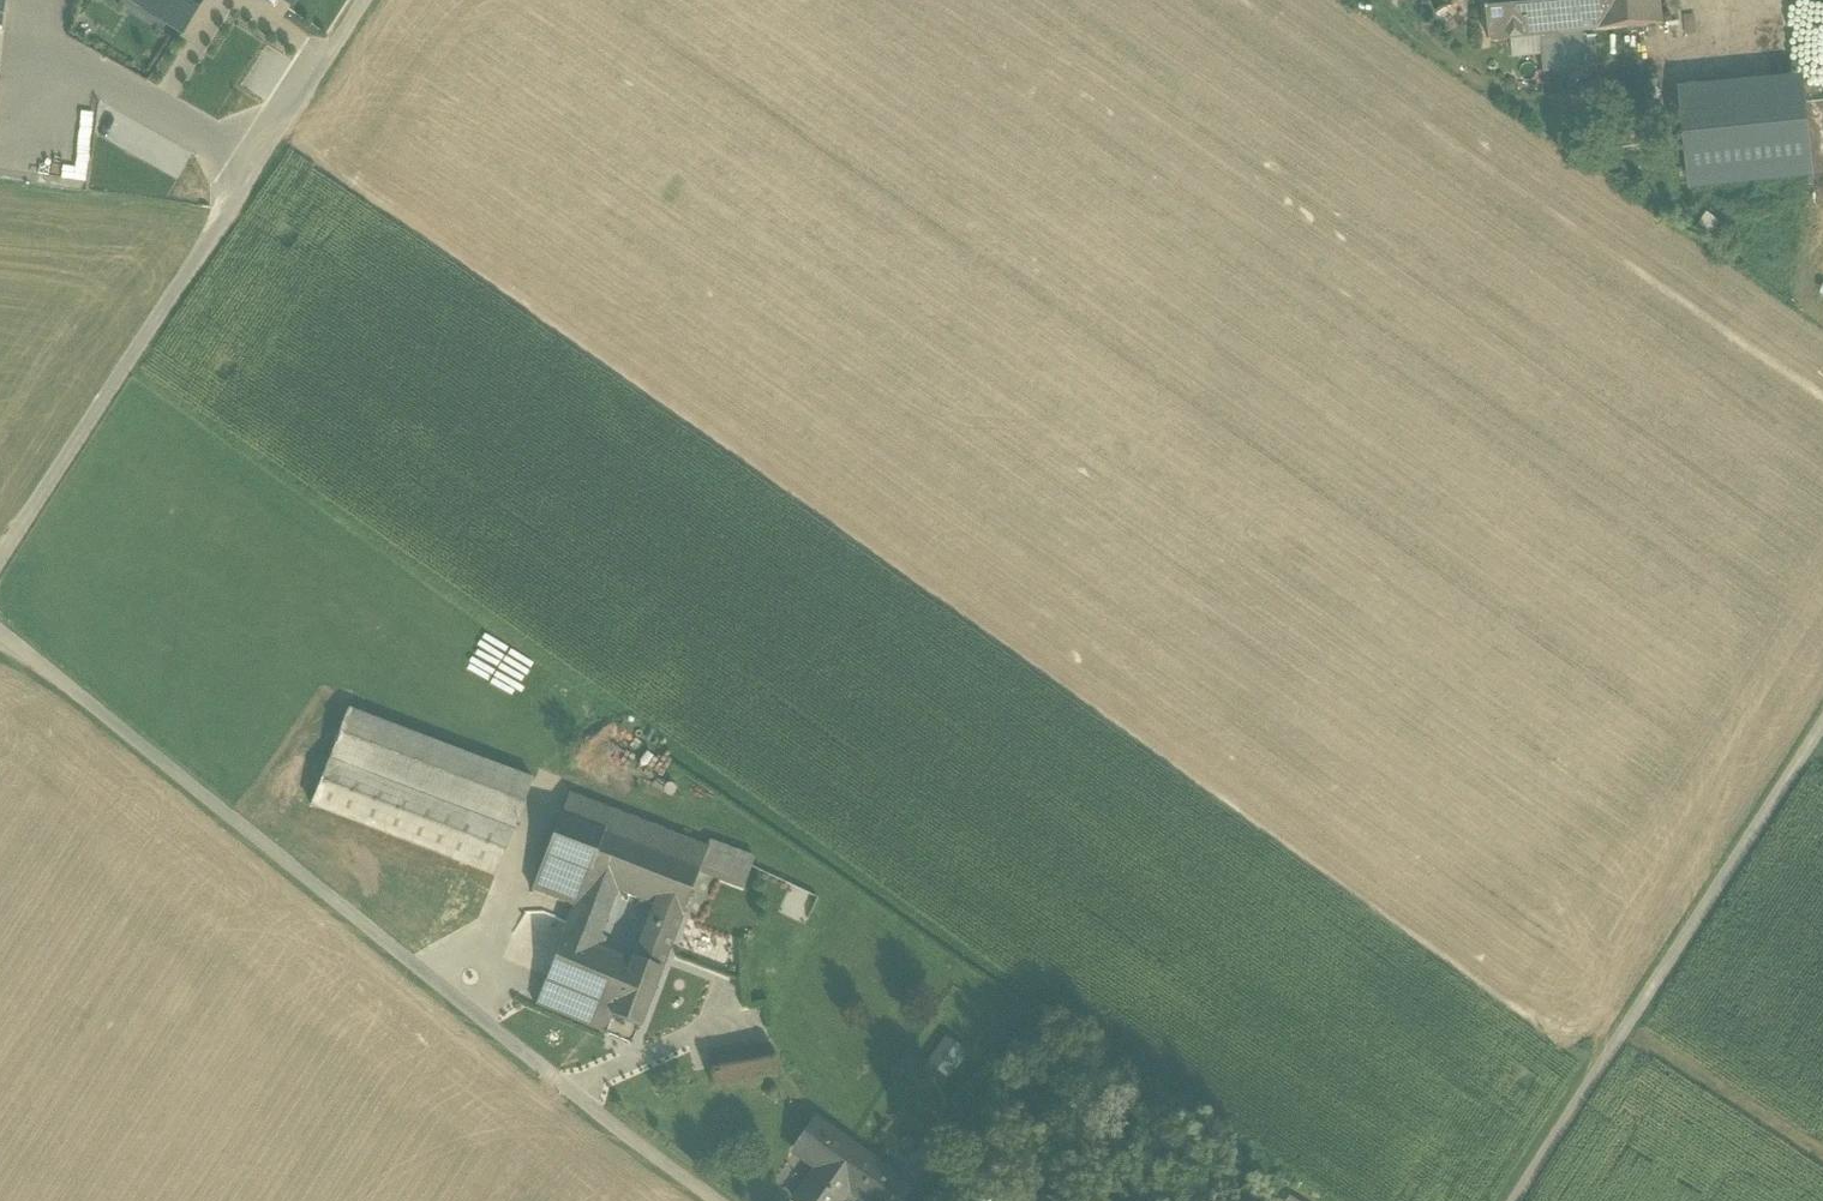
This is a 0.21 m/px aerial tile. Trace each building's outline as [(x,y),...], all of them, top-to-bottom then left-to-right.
[(165,11),(160,19),(181,33),(202,0),(148,0),(165,11)] [(1489,45),(1529,41),(1524,0),(1484,0),(1489,45)] [(1529,41),(1540,40),(1544,75),(1575,72),(1572,37),(1593,34),(1598,34),(1595,0),(1524,0),(1529,41)] [(1660,0),(1595,0),(1598,34),(1663,26),(1660,0)] [(1593,34),(1572,37),(1575,72),(1596,69),(1593,34)] [(1801,79),(1682,91),(1693,185),(1810,175),(1801,79)] [(511,774),(347,710),(329,756),(468,810),(493,820),(511,774)] [(468,810),(329,756),(311,804),(449,858),(468,810)] [(511,774),(493,820),(516,829),(534,783),(511,774)] [(610,813),(568,796),(560,816),(602,832),(610,813)] [(493,820),(468,810),(449,858),(497,876),(516,829),(493,820)] [(707,851),(610,813),(602,832),(699,871),(707,851)] [(602,832),(560,816),(542,863),(615,892),(654,907),(681,918),(699,871),(602,832)] [(750,868),(707,851),(699,871),(743,888),(750,868)] [(615,892),(542,863),(530,892),(603,921),(615,892)] [(654,907),(632,962),(659,972),(681,918),(654,907)] [(630,965),(562,938),(543,985),(611,1011),(630,965)] [(659,972),(632,962),(631,965),(630,965),(611,1011),(614,1012),(611,1018),(637,1029),(659,972)] [(611,1011),(543,985),(534,1008),(604,1035),(611,1018),(614,1012),(611,1011)] [(637,1029),(611,1018),(604,1035),(630,1046),(637,1029)] [(925,1068),(949,1079),(964,1047),(941,1036),(925,1068)] [(769,1046),(709,1057),(714,1086),(774,1075),(769,1046)] [(814,1123),(794,1152),(818,1169),(796,1200),(840,1200),(848,1190),(860,1199),(867,1188),(863,1186),(877,1166),(814,1123)] [(877,1166),(863,1186),(867,1188),(860,1199),(863,1200),(884,1200),(898,1181),(897,1181),(877,1166)] [(921,1176),(907,1167),(897,1181),(898,1181),(911,1190),(921,1176)] [(884,1200),(904,1200),(911,1190),(898,1181),(884,1200)]
